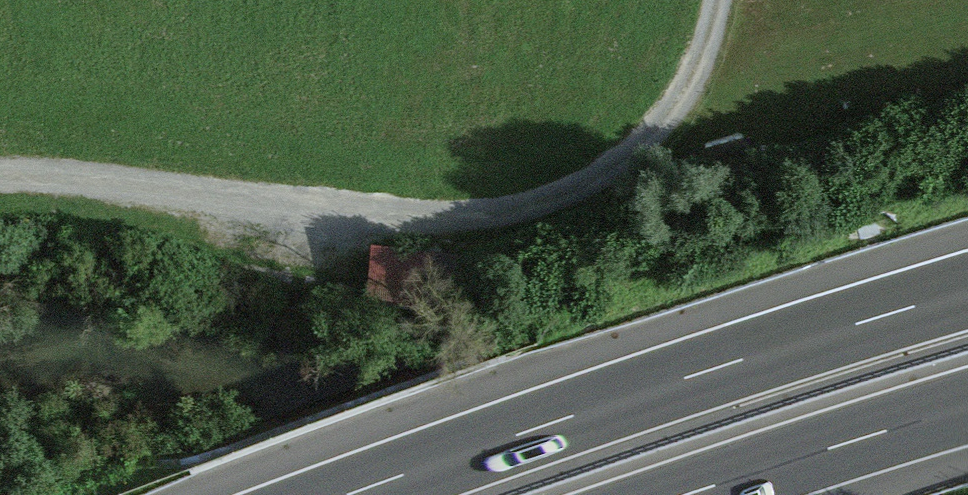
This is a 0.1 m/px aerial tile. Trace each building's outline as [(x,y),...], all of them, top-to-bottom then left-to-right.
[(454,242),(372,232),(365,300),(446,309),(454,242)]
